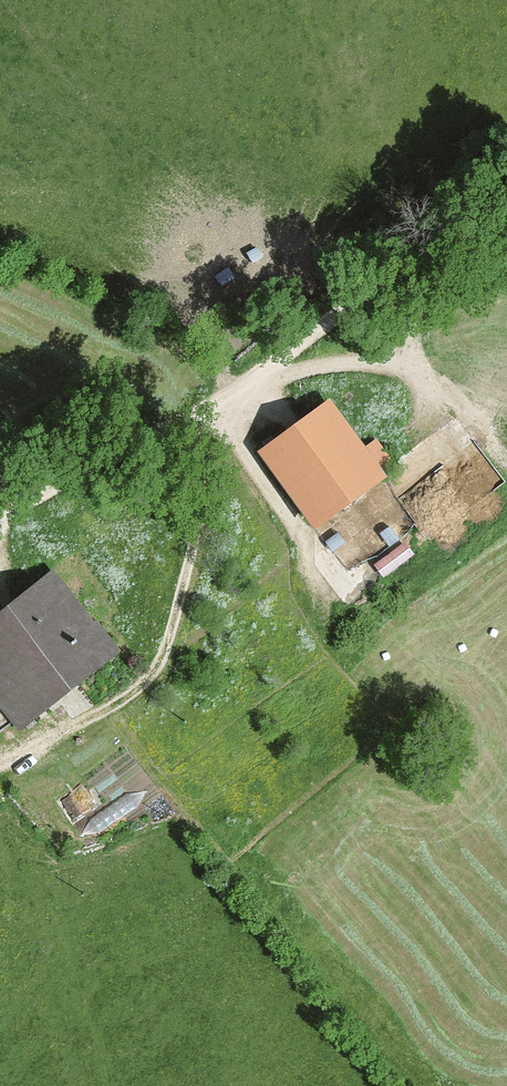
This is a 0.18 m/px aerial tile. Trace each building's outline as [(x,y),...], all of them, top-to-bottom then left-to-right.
[(331,401),(261,451),(312,521),(391,464),(374,440),(364,446),(331,401)] [(0,617),(0,705),(17,727),(119,646),(95,616),(88,621),(52,576),(0,617)]
